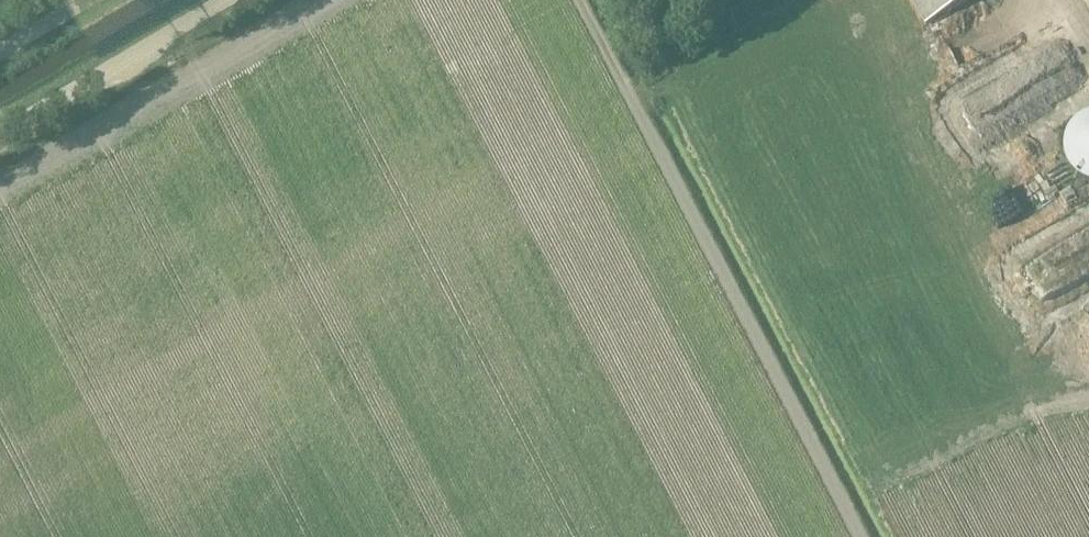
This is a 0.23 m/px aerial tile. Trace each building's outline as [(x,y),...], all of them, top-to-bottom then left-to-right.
[(964,0),(906,0),(920,24),(964,0)] [(1062,75),(926,146),(944,179),(1079,108),(1062,75)] [(1086,113),(1080,116),(1075,119),(1071,124),(1068,129),(1065,135),(1064,141),(1063,147),(1064,153),(1065,159),(1068,165),(1071,170),(1076,174),(1081,178),(1086,181),(1088,181),(1088,112),(1086,113)]
